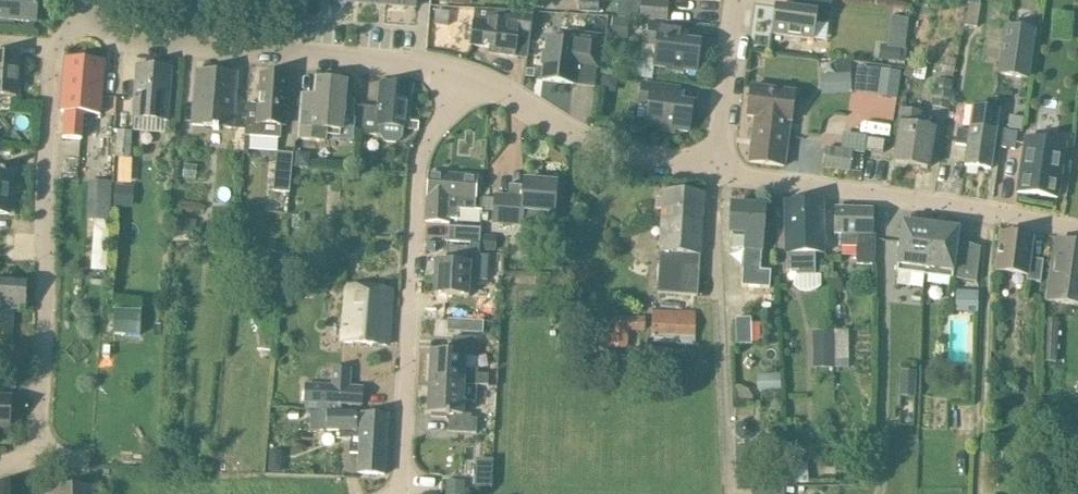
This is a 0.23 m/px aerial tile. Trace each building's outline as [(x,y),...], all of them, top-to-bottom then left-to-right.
[(37,22),(39,0),(0,0),(0,18),(37,22)] [(579,12),(599,13),(599,0),(580,0),(579,12)] [(619,16),(642,18),(668,20),(670,1),(654,0),(620,0),(619,16)] [(793,8),(776,6),(772,34),(813,40),(816,22),(829,24),(832,0),(794,0),(793,8)] [(970,1),(966,26),(978,28),(982,3),(970,1)] [(435,9),(433,22),(445,23),(446,10),(435,9)] [(475,20),(473,46),(491,48),(490,53),(500,54),(517,56),(519,37),(532,39),(532,32),(534,15),(535,13),(513,10),(513,11),(512,22),(491,20),(491,22),(475,20)] [(612,17),(611,36),(628,37),(629,18),(612,17)] [(650,23),(647,43),(643,42),(641,60),(655,62),(654,64),(666,65),(666,70),(684,72),(684,69),(697,70),(701,42),(681,40),(682,27),(650,23)] [(1001,73),(1018,75),(1017,82),(1026,84),(1027,77),(1034,32),(1008,28),(1001,73)] [(548,40),(543,79),(574,83),(577,64),(597,66),(601,38),(584,36),(583,36),(583,34),(561,31),(560,41),(548,40)] [(881,43),(879,58),(901,61),(903,46),(881,43)] [(20,55),(0,53),(0,96),(17,97),(20,55)] [(61,111),(62,111),(65,111),(63,137),(83,139),(85,113),(101,114),(105,62),(66,59),(61,111)] [(837,72),(821,73),(822,93),(853,91),(852,59),(837,60),(837,72)] [(925,79),(927,67),(906,63),(904,76),(925,79)] [(168,119),(172,68),(138,64),(134,116),(168,119)] [(901,70),(879,66),(876,92),(876,94),(897,97),(901,70)] [(234,128),(238,72),(197,69),(192,125),(234,128)] [(286,126),(289,76),(261,74),(259,104),(247,103),(245,135),(283,138),(283,126),(286,126)] [(604,77),(603,90),(616,91),(617,78),(604,77)] [(305,97),(301,140),(327,142),(328,138),(354,140),(357,100),(345,99),(347,82),(317,79),(315,98),(305,97)] [(954,81),(937,79),(933,106),(949,109),(954,81)] [(383,83),(381,107),(365,105),(362,133),(381,135),(385,141),(396,142),(402,137),(403,126),(407,127),(412,85),(383,83)] [(675,87),(642,83),(639,105),(649,106),(647,124),(658,125),(658,130),(676,132),(676,129),(689,131),(693,103),(673,100),(675,87)] [(796,91),(752,86),(748,115),(756,116),(754,126),(765,128),(764,133),(783,135),(785,120),(792,121),(796,91)] [(966,130),(964,145),(968,146),(968,151),(993,155),(1000,110),(974,106),(971,130),(966,130)] [(902,109),(900,123),(902,124),(895,162),(927,168),(934,129),(917,126),(920,112),(902,109)] [(1010,116),(1009,128),(1023,130),(1025,118),(1010,116)] [(750,138),(752,118),(742,117),(740,137),(750,138)] [(865,118),(863,133),(876,134),(888,136),(890,121),(878,120),(865,118)] [(411,121),(410,129),(419,130),(419,122),(412,122),(411,121)] [(765,128),(754,126),(750,162),(779,165),(783,135),(764,133),(765,128)] [(956,144),(964,145),(966,130),(959,128),(956,144)] [(113,178),(113,183),(130,184),(132,158),(131,158),(133,130),(118,129),(116,157),(115,157),(113,178)] [(1018,132),(1004,130),(1002,147),(1015,149),(1018,132)] [(868,138),(866,150),(884,152),(885,140),(868,138)] [(1058,197),(1066,143),(1026,138),(1018,192),(1058,197)] [(827,146),(824,167),(851,171),(854,152),(854,150),(842,148),(827,146)] [(993,155),(968,151),(966,164),(991,168),(993,155)] [(277,152),(274,190),(290,192),(294,153),(277,152)] [(297,153),(296,167),(310,167),(310,154),(297,153)] [(10,214),(13,172),(0,172),(0,213),(10,214)] [(427,196),(426,220),(450,223),(451,218),(459,219),(460,209),(475,210),(478,177),(429,172),(427,196)] [(89,181),(88,217),(109,218),(111,182),(89,181)] [(494,222),(521,225),(553,228),(557,184),(525,181),(524,196),(496,194),(494,222)] [(116,185),(115,205),(131,206),(132,186),(116,185)] [(661,241),(658,292),(699,295),(701,254),(705,193),(664,190),(661,241)] [(815,276),(815,253),(825,253),(824,200),(785,201),(786,253),(788,253),(788,271),(799,272),(799,276),(815,276)] [(731,247),(745,249),(743,270),(761,271),(762,250),(763,250),(766,206),(733,204),(730,232),(731,247)] [(835,232),(843,232),(842,246),(857,246),(857,262),(876,262),(876,233),(873,233),(874,210),(836,209),(835,232)] [(178,218),(176,232),(197,234),(198,220),(178,218)] [(925,275),(931,225),(903,221),(897,271),(925,275)] [(931,225),(925,275),(977,281),(981,251),(957,248),(959,228),(931,225)] [(450,227),(449,242),(481,244),(481,228),(450,227)] [(1001,234),(997,271),(1028,275),(1027,280),(1041,282),(1044,260),(1031,258),(1034,238),(1001,234)] [(497,237),(485,236),(484,250),(495,251),(497,237)] [(554,240),(553,252),(564,253),(565,241),(554,240)] [(1057,240),(1048,300),(1077,304),(1077,244),(1057,240)] [(436,262),(435,293),(469,295),(470,277),(479,277),(480,247),(448,246),(448,263),(446,263),(436,262)] [(13,342),(15,311),(26,311),(28,283),(0,282),(0,341),(13,342)] [(390,290),(349,285),(344,342),(387,345),(390,290)] [(969,290),(958,289),(957,309),(968,310),(977,310),(978,291),(969,290)] [(696,309),(653,308),(652,333),(695,335),(696,309)] [(603,317),(602,348),(629,348),(629,331),(646,330),(646,317),(626,316),(626,317),(603,317)] [(736,318),(737,344),(752,344),(752,317),(736,318)] [(1048,319),(1047,360),(1057,361),(1058,320),(1048,319)] [(467,320),(466,333),(483,334),(484,321),(467,320)] [(817,330),(817,359),(834,359),(834,330),(817,330)] [(849,330),(835,330),(836,359),(849,359),(849,330)] [(431,352),(430,383),(465,384),(477,385),(488,385),(489,375),(478,374),(478,370),(466,369),(466,355),(475,356),(476,337),(454,336),(453,353),(431,352)] [(305,383),(304,402),(331,403),(363,406),(364,387),(351,385),(352,368),(333,366),(332,385),(305,383)] [(900,371),(899,397),(915,398),(916,372),(900,371)] [(757,373),(757,388),(774,388),(774,373),(757,373)] [(465,384),(430,383),(428,413),(449,414),(449,431),(478,433),(479,418),(471,418),(471,413),(463,412),(464,400),(476,401),(477,385),(465,384)] [(10,428),(12,397),(0,396),(0,428),(10,428)] [(350,452),(360,453),(358,472),(385,474),(389,415),(362,413),(361,430),(358,430),(358,410),(327,410),(327,411),(311,410),(311,430),(339,431),(339,439),(351,439),(350,452)] [(735,427),(736,440),(755,439),(754,423),(744,423),(744,426),(735,427)] [(783,434),(759,434),(760,448),(783,448),(783,434)] [(142,462),(143,446),(119,445),(119,461),(142,462)] [(465,484),(465,480),(446,480),(446,493),(465,493),(465,484)] [(28,484),(0,485),(0,493),(28,493),(28,484)]
